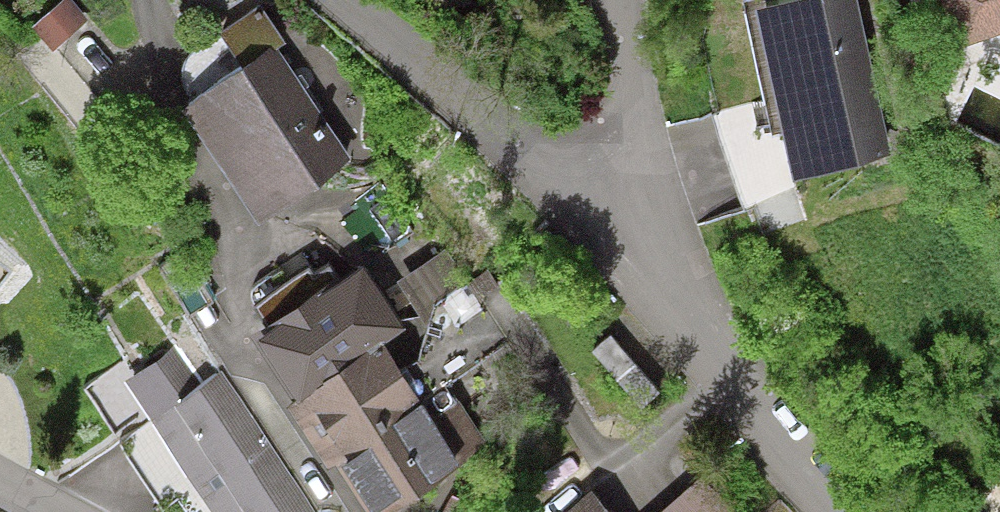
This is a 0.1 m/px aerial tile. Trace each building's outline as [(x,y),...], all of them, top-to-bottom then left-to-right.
[(34,17),(53,43),(86,19),(72,0),(58,0),(34,17)] [(179,99),(254,215),(351,153),(289,57),(304,47),(274,0),(270,0),(225,28),(244,57),(179,99)] [(789,172),(892,153),(863,0),(756,0),(789,172)] [(960,32),(999,20),(999,0),(950,0),(960,32)] [(257,342),(297,401),(383,346),(405,330),(363,268),(325,294),(310,272),(257,308),(273,332),(257,342)] [(610,329),(591,346),(641,403),(660,386),(610,329)] [(383,346),(297,401),(287,408),(327,471),(337,465),(367,511),(394,511),(462,469),(383,346)] [(151,415),(216,511),(314,511),(218,370),(151,415)] [(652,511),(739,511),(704,469),(652,511)] [(594,483),(560,511),(618,511),(594,483)]
